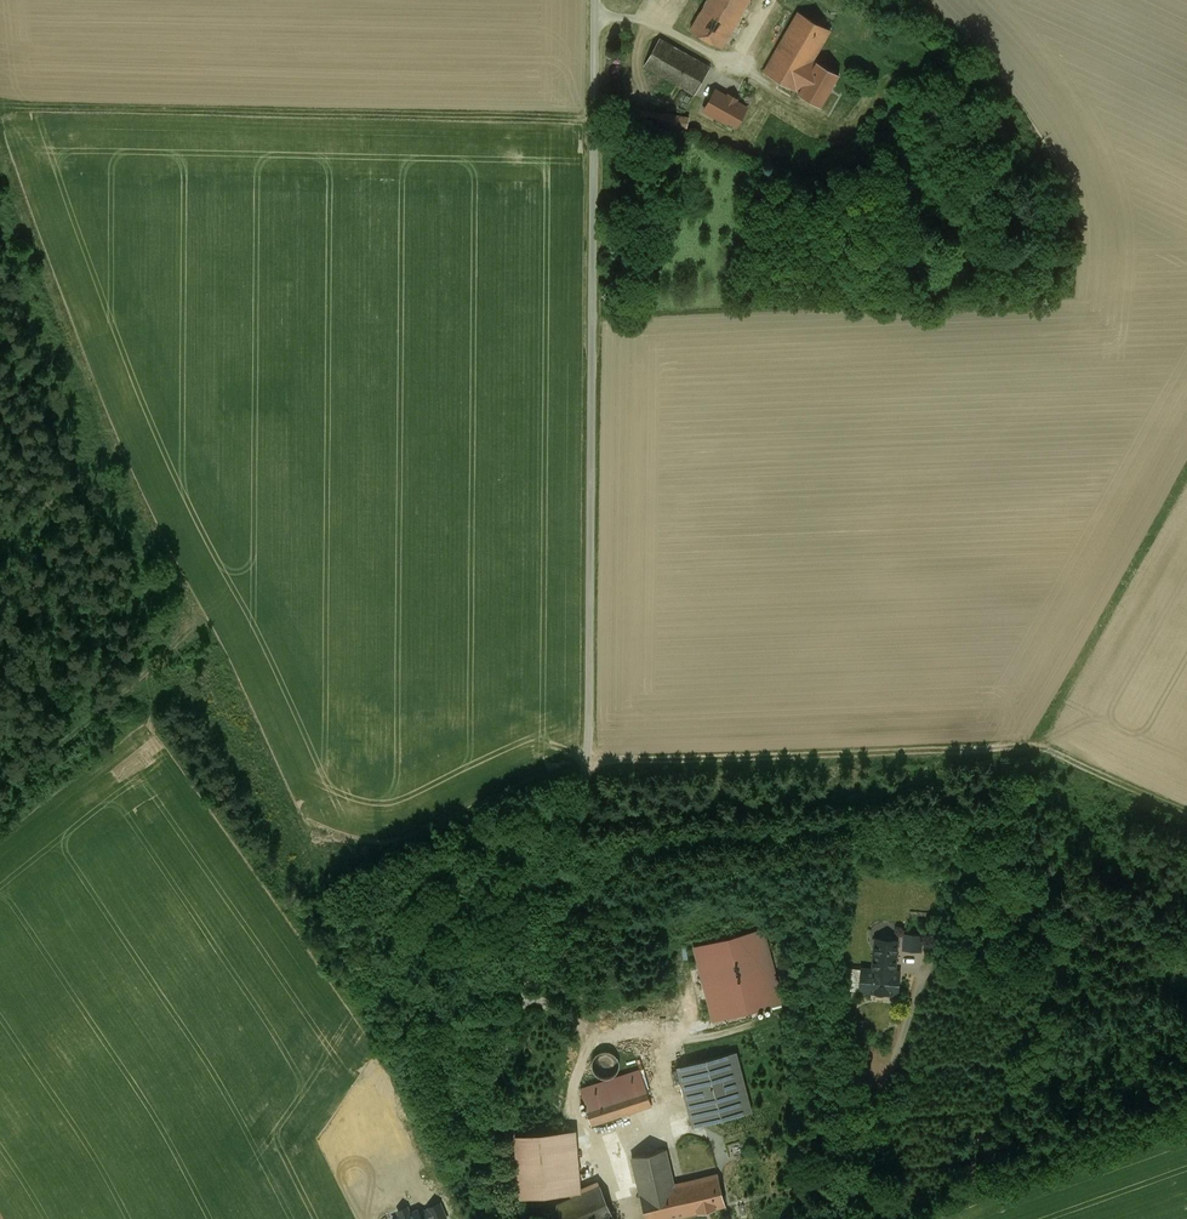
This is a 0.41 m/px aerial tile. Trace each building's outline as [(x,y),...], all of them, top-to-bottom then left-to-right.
[(691,31),(721,48),(749,0),(708,0),(691,31)] [(796,90),(813,60),(830,30),(799,12),(765,72),(796,90)] [(710,68),(660,39),(645,65),(695,94),(710,68)] [(796,90),(800,92),(817,62),(813,60),(796,90)] [(839,75),(817,62),(800,92),(799,94),(821,107),(839,75)] [(747,108),(713,89),(700,113),(734,131),(747,108)] [(688,123),(640,115),(638,127),(686,135),(688,123)] [(764,929),(695,947),(714,1020),(783,1002),(764,929)] [(922,936),(906,934),(904,948),(921,950),(922,936)] [(881,938),(876,938),(873,970),(895,972),(898,940),(894,940),(891,936),(884,935),(881,938)] [(898,994),(900,973),(895,972),(873,970),(863,969),(860,991),(898,994)] [(613,1053),(609,1052),(604,1051),(600,1053),(596,1056),(594,1059),(592,1064),(593,1068),(594,1072),(597,1076),(601,1078),(606,1079),(610,1078),(614,1076),(618,1073),(619,1069),(620,1064),(619,1060),(616,1056),(613,1053)] [(752,1111),(737,1052),(678,1067),(693,1127),(752,1111)] [(652,1106),(641,1071),(581,1090),(592,1125),(652,1106)] [(582,1192),(576,1131),(516,1136),(521,1197),(582,1192)] [(666,1150),(632,1157),(647,1218),(667,1218),(726,1205),(718,1175),(675,1186),(666,1150)] [(601,1186),(551,1207),(556,1218),(606,1218),(613,1216),(601,1186)]
